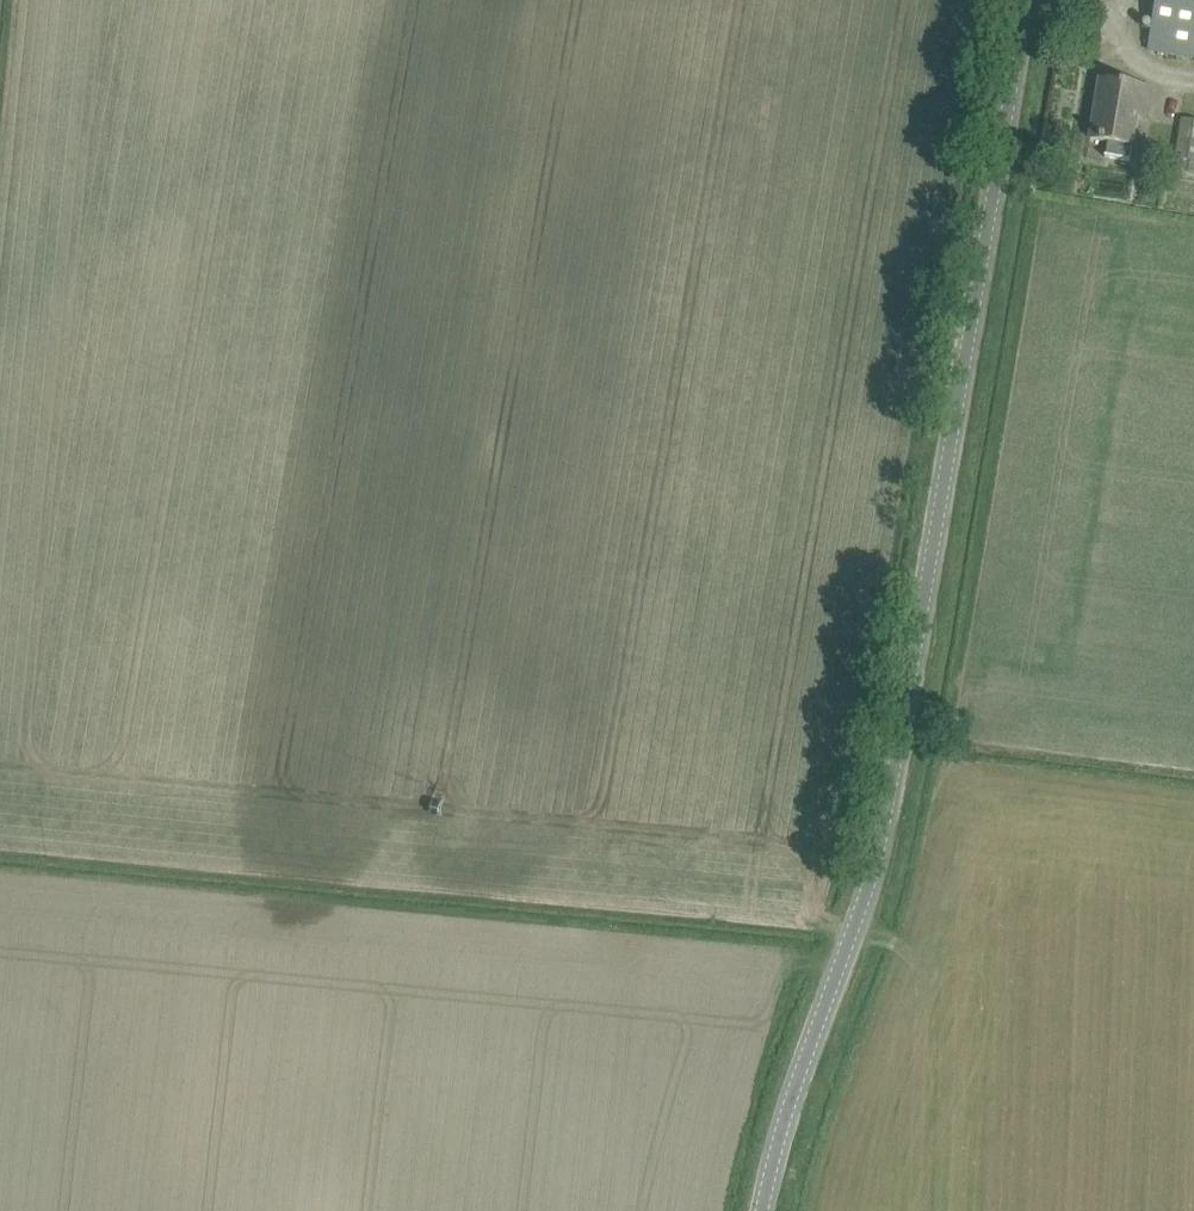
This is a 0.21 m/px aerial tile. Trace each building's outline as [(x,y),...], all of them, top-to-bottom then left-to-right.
[(1149,50),(1193,58),(1193,0),(1157,0),(1149,50)] [(1090,139),(1113,143),(1132,146),(1137,119),(1146,121),(1152,89),(1100,80),(1090,139)]
